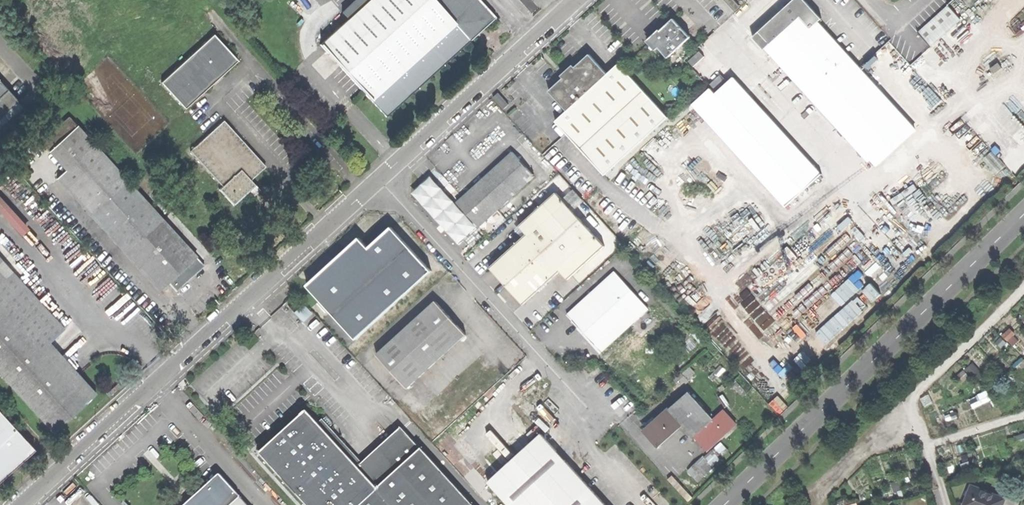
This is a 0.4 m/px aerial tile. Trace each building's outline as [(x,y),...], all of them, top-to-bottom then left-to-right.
[(387,116),(441,67),(497,16),(482,0),(369,0),(321,44),(387,116)] [(761,32),(784,58),(874,156),(903,129),(812,29),(823,19),(806,0),(796,0),(761,32)] [(949,6),(918,34),(930,47),(960,19),(949,6)] [(652,40),(668,57),(690,37),(673,19),(660,31),(661,32),(652,40)] [(771,70),(784,58),(761,32),(748,44),(771,70)] [(162,82),(186,109),(239,60),(214,33),(162,82)] [(567,111),(554,122),(604,176),(667,118),(618,63),(606,74),(588,55),(565,75),(548,91),(567,111)] [(821,175),(732,79),(714,95),(803,192),(821,175)] [(1,135),(27,111),(0,82),(0,134),(1,135)] [(313,92),(330,111),(337,104),(320,86),(313,92)] [(494,96),(505,108),(510,103),(500,92),(494,96)] [(42,145),(49,153),(77,128),(69,120),(42,145)] [(223,121),(190,152),(222,188),(219,190),(233,206),(242,198),(249,192),(252,195),(259,189),(251,180),(265,167),(223,121)] [(77,128),(49,153),(66,172),(57,180),(108,235),(145,201),(77,128)] [(500,163),(505,169),(517,159),(512,153),(500,163)] [(533,178),(517,159),(505,169),(494,180),(472,199),(467,193),(455,204),(478,228),(533,178)] [(489,174),(494,180),(505,169),(500,163),(489,174)] [(477,185),(467,193),(472,199),(494,180),(489,174),(477,185)] [(561,271),(568,279),(605,246),(556,192),(520,225),(527,234),(561,271)] [(24,234),(31,227),(0,194),(0,208),(24,234)] [(205,266),(145,201),(108,235),(160,292),(170,283),(178,292),(192,279),(205,266)] [(801,218),(788,230),(798,240),(811,228),(801,218)] [(362,240),(310,286),(359,340),(433,273),(394,230),(372,250),(362,240)] [(524,305),(561,271),(527,234),(490,267),(506,284),(524,305)] [(54,434),(75,414),(97,395),(80,376),(73,381),(47,353),(50,350),(45,345),(64,329),(0,259),(0,375),(54,434)] [(810,311),(818,322),(869,283),(860,271),(810,311)] [(583,336),(600,355),(648,312),(614,274),(566,317),(583,336)] [(292,300),(297,306),(302,302),(296,296),(292,300)] [(839,317),(849,328),(867,311),(857,300),(839,317)] [(377,355),(408,389),(467,335),(452,318),(436,301),(377,355)] [(805,321),(778,340),(785,351),(813,332),(805,321)] [(819,333),(806,344),(815,355),(828,344),(819,333)] [(784,399),(794,389),(787,381),(781,386),(776,391),(784,399)] [(682,425),(706,452),(735,425),(721,410),(711,420),(686,394),(668,411),(682,425)] [(656,449),(682,425),(668,411),(666,409),(653,422),(641,433),(656,449)] [(6,478),(32,454),(32,447),(0,413),(0,483),(6,478)] [(400,431),(376,452),(378,454),(362,469),(320,424),(315,428),(304,416),(282,436),(258,458),(302,504),(469,504),(400,431)] [(539,434),(485,482),(506,504),(602,504),(562,459),(539,434)] [(716,451),(708,455),(712,464),(721,459),(716,451)] [(698,482),(716,469),(706,456),(689,468),(698,482)] [(221,478),(196,501),(192,495),(188,499),(184,503),(186,504),(245,504),(221,478)] [(964,504),(1003,504),(1005,498),(972,485),(964,504)]
